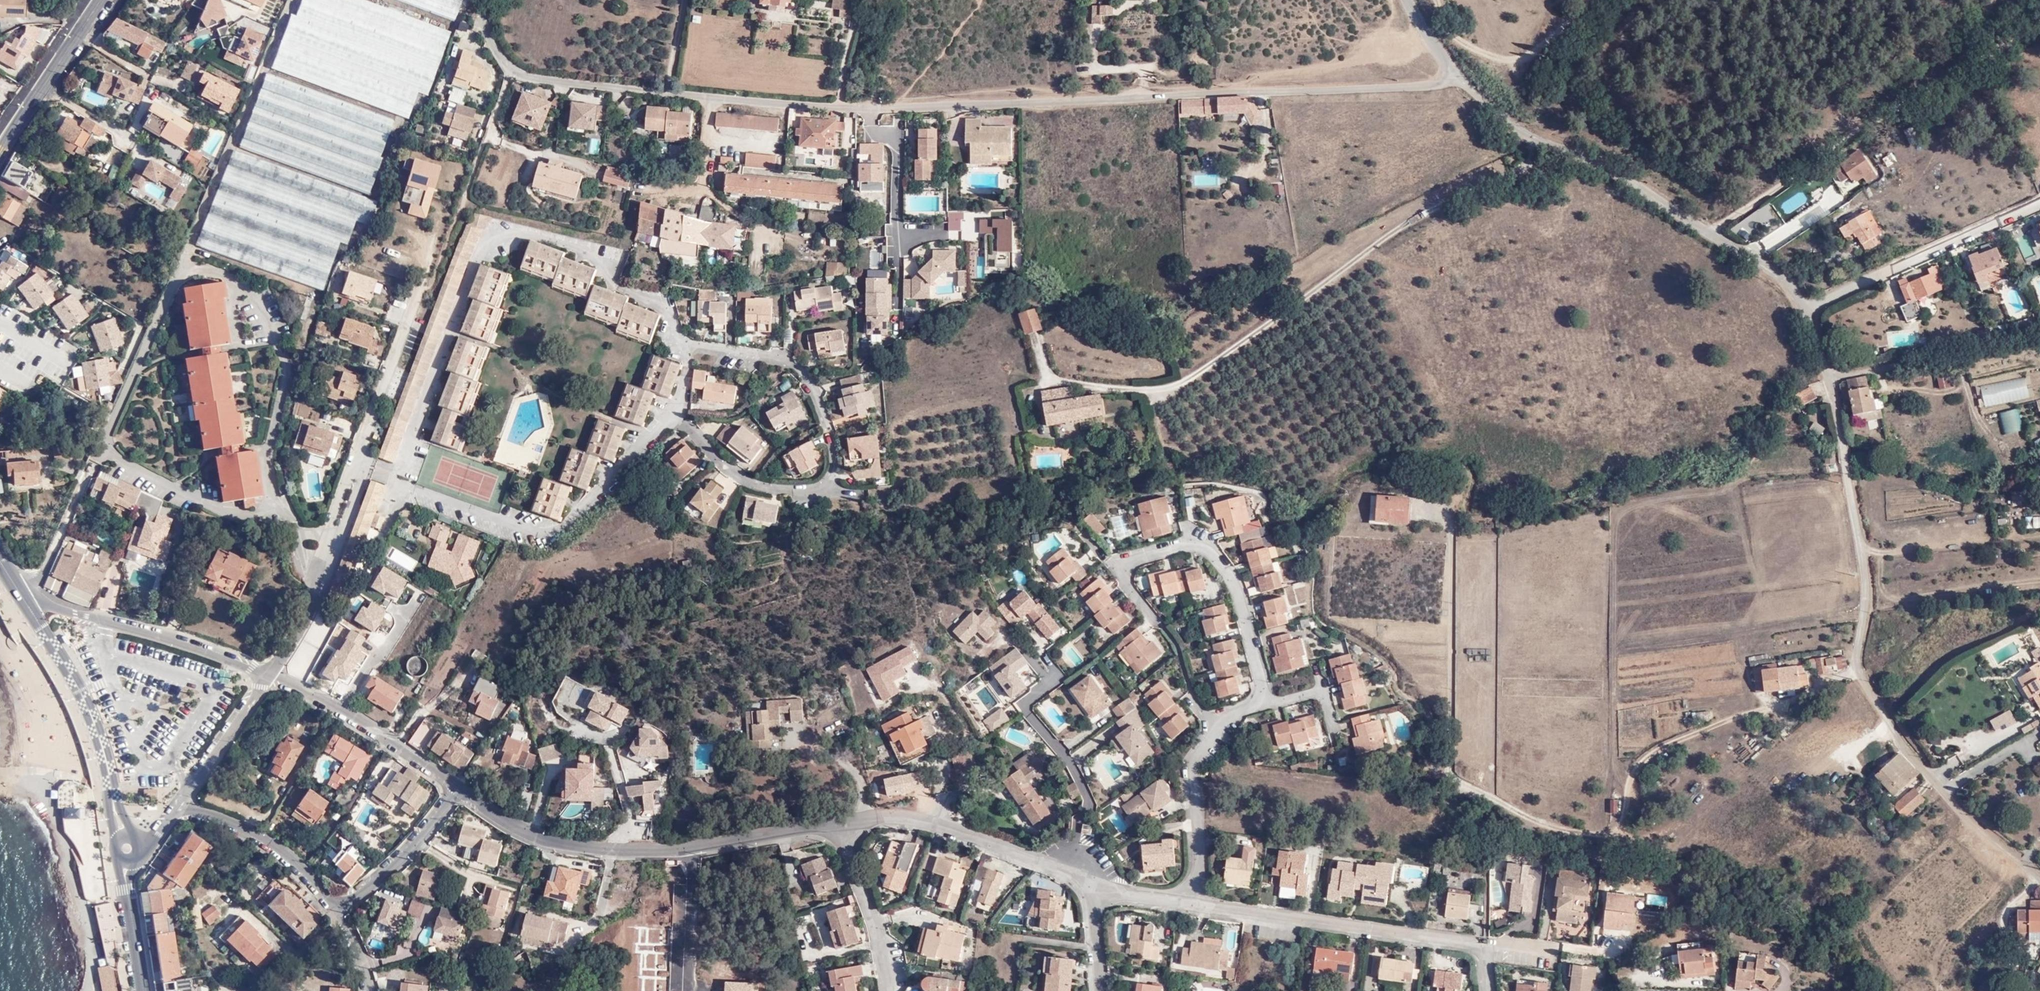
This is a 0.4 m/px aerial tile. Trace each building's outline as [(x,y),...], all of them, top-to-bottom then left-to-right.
[(24,17),(24,0),(0,0),(0,16),(24,17)] [(181,3),(176,0),(164,0),(177,9),(181,3)] [(248,8),(251,3),(259,7),(263,0),(231,0),(248,8)] [(408,118),(417,92),(427,95),(450,32),(362,0),(302,0),(296,17),(291,15),(271,69),(408,118)] [(462,0),(400,0),(455,20),(462,0)] [(762,4),(772,5),(771,12),(785,13),(786,2),(791,3),(792,0),(762,0),(762,4)] [(847,0),(834,0),(833,9),(841,10),(840,17),(852,19),(853,1),(847,0)] [(1112,7),(1101,6),(1101,17),(1112,17),(1112,7)] [(115,20),(107,30),(137,45),(136,47),(139,49),(137,53),(148,59),(153,49),(161,53),(166,43),(147,34),(146,35),(115,20)] [(24,56),(25,57),(35,40),(41,44),(48,31),(29,28),(25,36),(23,35),(19,41),(15,38),(12,45),(6,42),(0,50),(0,61),(12,68),(20,54),(24,56)] [(463,50),(449,46),(447,60),(454,62),(452,68),(457,70),(463,50)] [(472,53),(463,50),(457,70),(453,83),(470,88),(471,85),(486,90),(491,73),(481,70),(483,65),(470,60),(472,53)] [(15,70),(24,56),(20,54),(12,68),(15,70)] [(189,82),(197,66),(188,62),(180,77),(189,82)] [(129,101),(138,105),(144,91),(134,87),(134,86),(104,73),(99,87),(113,93),(112,96),(128,102),(129,101)] [(205,86),(200,96),(209,100),(211,98),(221,103),(218,109),(227,113),(238,92),(203,73),(199,82),(205,86)] [(337,117),(388,135),(393,121),(368,112),(266,75),(260,90),(337,117)] [(111,99),(112,96),(113,93),(99,87),(96,93),(111,99)] [(380,157),(388,135),(337,117),(260,90),(240,145),(369,192),(382,158),(380,157)] [(552,104),(544,101),(534,96),(525,93),(515,119),(542,131),(552,104)] [(209,100),(200,96),(199,99),(218,109),(221,103),(211,98),(209,100)] [(1182,115),(1219,113),(1219,114),(1247,112),(1253,124),(1263,119),(1250,98),(1182,102),(1182,114),(1182,115)] [(598,120),(608,122),(610,108),(575,102),(572,123),(571,127),(579,128),(596,131),(598,120)] [(151,113),(146,122),(162,132),(160,136),(179,147),(191,127),(152,104),(147,111),(151,113)] [(466,140),(475,110),(456,105),(453,116),(444,113),(441,124),(450,127),(447,135),(466,140)] [(666,134),(692,136),(693,115),(670,113),(670,110),(649,107),(647,130),(667,132),(666,134)] [(779,117),(719,112),(718,124),(778,130),(779,117)] [(48,125),(51,119),(42,114),(39,119),(48,125)] [(86,151),(90,153),(97,142),(90,138),(92,133),(99,137),(99,135),(102,130),(85,119),(81,126),(67,118),(63,124),(79,135),(73,146),(82,151),(82,149),(86,151)] [(542,133),(542,131),(515,119),(514,122),(528,129),(532,129),(542,133)] [(836,121),(802,119),(801,146),(844,149),(846,123),(836,123),(836,121)] [(982,133),(982,127),(982,120),(966,120),(966,143),(971,143),(971,164),(993,164),(993,156),(1013,155),(1013,128),(990,127),(991,133),(982,133)] [(162,132),(146,122),(143,127),(159,137),(160,136),(162,132)] [(579,131),(579,128),(571,127),(572,123),(569,123),(568,129),(579,131)] [(82,157),(86,151),(82,149),(82,151),(73,146),(79,135),(63,124),(56,134),(63,139),(59,145),(63,149),(74,155),(75,154),(82,157)] [(1916,125),(1904,131),(1907,139),(1919,132),(1916,125)] [(30,148),(39,141),(34,134),(25,141),(30,148)] [(929,180),(929,160),(936,160),(936,139),(919,139),(919,152),(922,152),(923,159),(922,159),(919,159),(915,159),(915,180),(929,180)] [(861,182),(884,181),(884,145),(861,145),(861,182)] [(1850,157),(1832,169),(1845,188),(1863,176),(1867,182),(1876,176),(1858,150),(1849,156),(1850,157)] [(196,246),(323,290),(339,242),(347,245),(356,221),(369,225),(377,202),(234,151),(196,246)] [(35,166),(36,164),(33,163),(14,154),(9,162),(14,164),(16,161),(25,165),(25,164),(30,163),(35,166)] [(776,157),(754,156),(753,168),(775,169),(776,157)] [(722,165),(728,165),(733,166),(734,158),(723,157),(722,165)] [(426,188),(433,190),(439,168),(405,158),(402,168),(409,171),(401,201),(414,205),(426,209),(430,193),(425,192),(426,188)] [(1211,171),(1211,159),(1203,159),(1203,171),(1211,171)] [(1220,159),(1211,159),(1211,171),(1220,171),(1220,159)] [(550,160),(549,166),(562,170),(563,164),(550,160)] [(1,177),(22,189),(35,166),(30,163),(25,164),(25,165),(16,161),(14,164),(9,162),(1,177)] [(181,179),(156,165),(155,167),(152,165),(153,163),(150,161),(142,175),(137,172),(130,184),(139,189),(146,179),(156,184),(158,181),(174,190),(169,197),(178,203),(186,190),(177,185),(181,179)] [(652,162),(644,161),(643,168),(651,170),(652,162)] [(541,163),(535,184),(559,190),(558,193),(576,199),(583,176),(562,170),(549,166),(541,163)] [(1823,163),(1811,172),(1816,180),(1829,172),(1823,163)] [(114,184),(120,170),(113,167),(107,181),(114,184)] [(607,167),(603,181),(628,188),(632,174),(607,167)] [(843,187),(728,176),(727,192),(782,197),(842,203),(843,187)] [(0,179),(0,189),(7,193),(7,192),(25,202),(28,194),(22,189),(1,177),(0,179)] [(653,186),(668,189),(670,179),(663,178),(657,177),(654,177),(653,186)] [(668,189),(673,190),(676,191),(677,180),(670,179),(668,189)] [(861,182),(862,191),(885,190),(884,181),(861,182)] [(559,190),(535,184),(534,187),(558,193),(559,190)] [(57,205),(66,189),(59,186),(50,202),(57,205)] [(434,190),(433,190),(426,188),(425,192),(430,193),(426,209),(414,205),(411,215),(426,220),(434,190)] [(28,194),(39,199),(40,196),(29,190),(28,194)] [(9,222),(19,205),(5,197),(0,206),(0,217),(9,222)] [(640,231),(663,237),(667,211),(641,203),(640,231)] [(9,222),(17,226),(27,209),(19,205),(9,222)] [(660,247),(661,253),(699,256),(700,245),(701,232),(712,233),(713,224),(715,224),(717,210),(718,208),(702,205),(700,220),(678,214),(667,211),(663,237),(660,247)] [(27,209),(17,226),(19,227),(29,210),(27,209)] [(710,246),(742,251),(745,230),(736,228),(737,227),(724,225),(725,222),(726,222),(727,212),(717,210),(715,224),(713,224),(712,233),(710,246)] [(1882,234),(1869,211),(1849,222),(1850,224),(1855,232),(1862,244),(1868,241),(1871,248),(1882,244),(1880,241),(1877,242),(1875,238),(1882,234)] [(492,217),(477,213),(469,224),(463,233),(391,426),(405,431),(461,283),(472,252),(477,239),(482,230),(492,217)] [(997,228),(995,228),(990,228),(990,220),(981,220),(981,234),(987,234),(997,234),(997,228)] [(1011,220),(990,220),(990,228),(995,228),(997,228),(999,228),(999,234),(997,234),(987,234),(986,234),(986,235),(985,236),(985,249),(989,249),(989,259),(995,259),(995,263),(1006,263),(1006,268),(1009,268),(1009,228),(1013,228),(1012,222),(1012,221),(1011,220)] [(1855,232),(1850,224),(1840,229),(1845,238),(1855,232)] [(2029,231),(2032,239),(2039,235),(2039,226),(2029,231)] [(700,245),(710,246),(712,233),(701,232),(700,245)] [(532,240),(523,263),(534,267),(545,271),(557,275),(555,279),(566,283),(577,288),(588,292),(596,270),(592,268),(591,269),(567,260),(568,259),(564,257),(565,252),(561,251),(560,253),(535,244),(536,242),(532,240)] [(1866,251),(1871,248),(1868,241),(1862,244),(1866,251)] [(1977,254),(1965,259),(1970,271),(1973,270),(1978,284),(1988,280),(1986,275),(2004,268),(1997,249),(1995,250),(1993,243),(1981,247),(1983,254),(1978,256),(1977,254)] [(12,255),(7,262),(21,270),(23,272),(24,273),(28,265),(12,255)] [(4,260),(0,266),(0,267),(12,275),(14,276),(17,278),(21,270),(7,262),(4,260)] [(534,267),(523,263),(520,272),(531,276),(534,267)] [(828,264),(827,277),(836,275),(836,270),(838,270),(838,264),(828,264)] [(836,275),(850,273),(851,265),(838,264),(838,270),(836,270),(836,275)] [(499,284),(503,273),(481,265),(480,269),(481,269),(473,295),(471,294),(469,298),(474,299),(472,304),(475,305),(466,330),(463,329),(462,333),(484,341),(488,330),(492,319),(496,308),(492,306),(496,295),(499,284)] [(1906,278),(1898,282),(1908,305),(1901,307),(1907,322),(1922,315),(1916,301),(1948,287),(1947,285),(1945,286),(1937,266),(1928,270),(1930,275),(1908,284),(1906,278)] [(8,282),(12,275),(0,267),(0,277),(8,282)] [(534,267),(531,276),(542,280),(545,271),(534,267)] [(36,290),(46,282),(38,271),(28,279),(36,290)] [(545,271),(542,280),(553,285),(555,279),(557,275),(545,271)] [(346,279),(341,293),(354,297),(355,295),(369,300),(376,281),(348,272),(348,273),(345,272),(343,278),(346,279)] [(513,276),(503,273),(499,284),(509,288),(513,276)] [(0,277),(0,286),(3,288),(4,288),(8,282),(0,277)] [(27,297),(36,290),(28,279),(19,286),(27,297)] [(555,279),(553,285),(552,289),(563,293),(566,283),(555,279)] [(54,293),(46,282),(36,290),(45,300),(54,293)] [(219,465),(259,480),(254,450),(239,452),(236,452),(235,445),(238,444),(236,429),(233,413),(230,414),(227,399),(225,383),(223,368),(220,352),(217,353),(216,345),(220,344),(229,343),(222,299),(225,298),(223,282),(188,287),(190,303),(185,303),(188,319),(193,349),(198,348),(202,348),(203,355),(199,356),(188,358),(190,373),(193,388),(195,404),(198,419),(202,419),(204,434),(207,449),(217,448),(220,447),(221,455),(219,455),(218,455),(219,465)] [(563,293),(574,297),(577,288),(566,283),(563,293)] [(509,288),(499,284),(496,295),(505,299),(509,288)] [(587,308),(597,312),(609,316),(621,320),(619,325),(629,328),(641,333),(652,337),(660,315),(655,313),(655,314),(631,305),(631,304),(627,302),(629,297),(624,296),(623,298),(599,289),(599,287),(595,285),(587,308)] [(832,287),(816,290),(803,291),(795,292),(798,311),(819,309),(820,313),(836,310),(836,312),(845,311),(842,294),(833,295),(832,287)] [(585,301),(588,292),(577,288),(574,297),(585,301)] [(45,300),(36,290),(27,297),(35,308),(45,300)] [(714,291),(710,290),(698,290),(698,323),(713,323),(713,332),(724,332),(725,304),(714,303),(714,291)] [(74,293),(63,300),(71,311),(81,305),(74,293)] [(354,297),(341,293),(340,296),(368,305),(369,300),(355,295),(354,297)] [(505,299),(496,295),(492,306),(496,308),(501,310),(505,299)] [(770,307),(770,299),(756,299),(756,300),(748,300),(747,323),(760,323),(760,328),(760,333),(772,333),(773,307),(770,307)] [(71,311),(63,300),(53,306),(60,317),(71,311)] [(81,305),(71,311),(78,323),(88,316),(81,305)] [(501,310),(496,308),(492,319),(501,322),(505,311),(501,310)] [(584,317),(594,321),(597,312),(587,308),(584,317)] [(1028,334),(1041,329),(1035,310),(1024,313),(1024,311),(1019,313),(1026,335),(1028,334)] [(71,311),(60,317),(67,329),(78,323),(71,311)] [(597,312),(594,321),(606,325),(609,316),(597,312)] [(609,316),(606,325),(617,330),(619,325),(621,320),(609,316)] [(108,335),(119,331),(115,318),(103,322),(108,335)] [(488,330),(497,333),(501,322),(492,319),(488,330)] [(374,355),(375,355),(378,344),(378,342),(371,340),(374,329),(345,320),(340,333),(350,336),(348,341),(368,348),(366,352),(374,355)] [(92,326),(96,339),(108,335),(103,322),(92,326)] [(324,337),(327,325),(318,322),(314,334),(324,337)] [(2015,324),(2009,325),(2011,335),(2017,334),(2015,324)] [(619,325),(617,330),(616,334),(626,338),(629,328),(619,325)] [(629,328),(626,338),(637,342),(641,333),(629,328)] [(1991,339),(1987,329),(1977,332),(1978,338),(1983,337),(1984,340),(1991,339)] [(488,330),(484,341),(493,344),(497,333),(488,330)] [(124,344),(119,331),(108,335),(112,348),(124,344)] [(819,350),(820,353),(833,351),(833,354),(847,352),(844,331),(809,336),(811,352),(819,350)] [(339,338),(348,341),(350,336),(340,333),(339,338)] [(649,347),(652,337),(641,333),(637,342),(649,347)] [(108,335),(96,339),(101,352),(112,348),(108,335)] [(478,356),(481,345),(459,337),(457,341),(460,342),(451,367),(449,366),(447,370),(451,372),(450,377),(451,378),(443,402),(440,402),(439,406),(443,407),(441,412),(443,413),(435,438),(433,437),(431,441),(454,450),(458,438),(462,427),(466,415),(462,414),(466,403),(470,391),(474,380),(470,378),(473,367),(478,356)] [(378,344),(375,355),(381,357),(384,346),(378,344)] [(491,349),(481,345),(478,356),(487,360),(491,349)] [(656,368),(660,358),(651,354),(647,365),(656,368)] [(487,360),(478,356),(473,367),(483,371),(487,360)] [(96,374),(117,370),(116,370),(115,363),(112,362),(109,362),(108,358),(94,361),(96,374)] [(683,366),(660,358),(656,368),(652,380),(648,391),(639,388),(633,386),(630,396),(625,408),(621,419),(644,427),(646,423),(644,422),(653,397),(655,398),(656,394),(671,399),(672,395),(671,394),(680,370),(681,370),(683,366)] [(84,376),(96,374),(94,361),(82,362),(84,376)] [(652,380),(656,368),(647,365),(643,376),(652,380)] [(483,371),(473,367),(470,378),(474,380),(479,382),(483,371)] [(1946,368),(1936,370),(1939,389),(1950,387),(1946,368)] [(123,382),(117,370),(96,374),(99,388),(111,386),(110,384),(123,382)] [(695,371),(694,383),(704,384),(704,372),(695,371)] [(342,397),(352,400),(357,386),(360,387),(362,379),(341,372),(338,379),(327,376),(320,395),(341,401),(342,397)] [(1923,373),(1910,375),(1911,382),(1924,380),(1923,373)] [(86,390),(99,388),(96,374),(84,376),(86,390)] [(705,384),(704,389),(703,395),(721,398),(721,403),(733,404),(736,387),(714,384),(715,376),(706,375),(705,384)] [(78,391),(86,390),(84,376),(76,377),(78,391)] [(648,391),(652,380),(643,376),(639,388),(648,391)] [(845,390),(864,385),(862,376),(842,382),(844,389),(845,390)] [(1872,412),(1876,412),(1874,399),(1870,400),(1866,376),(1847,380),(1849,389),(1842,391),(1844,402),(1851,401),(1854,416),(1872,412)] [(479,382),(474,380),(470,391),(480,395),(484,384),(479,382)] [(308,395),(312,385),(302,382),(299,392),(308,395)] [(620,393),(630,396),(633,386),(624,383),(620,393)] [(866,393),(864,385),(845,390),(851,416),(861,413),(869,412),(868,409),(876,407),(873,392),(866,393)] [(1814,385),(1796,390),(1799,403),(1818,398),(1814,385)] [(1072,388),(1042,392),(1045,411),(1048,426),(1103,415),(1100,396),(1073,401),(1072,388)] [(851,416),(845,390),(844,389),(838,391),(843,410),(845,409),(847,417),(851,416)] [(475,406),(480,395),(470,391),(466,403),(475,406)] [(787,424),(805,414),(798,399),(799,399),(796,392),(783,399),(786,405),(769,415),(776,428),(786,422),(787,424)] [(616,405),(625,408),(630,396),(620,393),(616,405)] [(471,417),(475,406),(466,403),(462,414),(466,415),(471,417)] [(613,416),(621,419),(625,408),(616,405),(613,416)] [(101,431),(109,413),(101,410),(100,409),(92,426),(101,431)] [(1872,412),(1854,416),(1855,423),(1873,419),(1872,412)] [(809,421),(805,414),(787,424),(788,427),(791,431),(809,421)] [(462,427),(472,430),(475,419),(471,417),(466,415),(462,427)] [(600,432),(604,422),(594,418),(591,429),(600,432)] [(302,420),(300,427),(307,429),(308,426),(309,423),(302,420)] [(627,430),(604,422),(600,432),(596,443),(592,455),(583,451),(578,450),(575,460),(570,472),(567,483),(589,492),(591,487),(589,486),(598,462),(599,462),(601,457),(615,463),(617,458),(615,458),(624,433),(626,434),(627,430)] [(788,427),(787,424),(786,422),(776,428),(778,433),(788,427)] [(732,443),(739,433),(729,425),(719,439),(752,465),(754,462),(732,443)] [(307,429),(300,427),(300,428),(299,431),(295,430),(293,437),(296,437),(294,445),(301,447),(302,445),(327,453),(329,448),(337,451),(341,437),(321,430),(320,433),(317,432),(317,429),(308,426),(307,429)] [(391,426),(379,458),(393,463),(405,431),(391,426)] [(458,438),(467,441),(472,430),(462,427),(458,438)] [(744,427),(739,433),(732,443),(754,462),(763,450),(759,447),(757,445),(761,440),(744,427)] [(596,443),(600,432),(591,429),(587,440),(596,443)] [(458,438),(454,450),(463,453),(467,441),(458,438)] [(867,440),(867,438),(850,440),(853,458),(867,455),(868,458),(876,456),(876,449),(880,448),(879,439),(867,440)] [(592,455),(596,443),(587,440),(583,451),(592,455)] [(678,472),(684,479),(703,463),(684,440),(668,454),(673,460),(681,469),(678,472)] [(813,441),(785,458),(792,471),(799,467),(804,475),(819,466),(815,458),(818,456),(815,450),(817,449),(813,441)] [(92,453),(95,444),(77,446),(78,454),(92,453)] [(302,445),(301,447),(301,449),(326,457),(327,453),(302,445)] [(565,457),(575,460),(578,450),(569,446),(565,457)] [(876,456),(877,459),(877,460),(872,470),(873,478),(877,478),(876,469),(883,469),(880,448),(876,449),(876,456)] [(5,453),(6,459),(6,460),(37,457),(36,450),(5,453)] [(560,468),(570,472),(575,460),(565,457),(560,468)] [(682,482),(684,479),(678,472),(681,469),(673,460),(668,465),(682,482)] [(34,478),(39,478),(37,463),(7,466),(7,476),(13,475),(14,485),(23,485),(23,486),(35,485),(34,478)] [(261,495),(259,480),(219,465),(225,501),(243,498),(245,507),(255,506),(254,497),(261,495)] [(556,479),(567,483),(570,472),(560,468),(556,479)] [(873,478),(872,470),(856,471),(857,479),(873,478)] [(546,490),(550,479),(541,476),(537,487),(546,490)] [(140,491),(120,481),(117,487),(98,478),(89,497),(111,507),(112,505),(130,513),(140,491)] [(573,487),(550,479),(546,490),(542,502),(538,513),(561,522),(563,516),(561,516),(570,491),(572,492),(573,487)] [(369,481),(327,594),(328,595),(337,598),(344,590),(368,526),(377,530),(382,518),(373,515),(383,486),(369,481)] [(703,490),(693,503),(713,519),(721,508),(715,503),(725,490),(714,481),(706,492),(703,490)] [(542,502),(546,490),(537,487),(533,498),(542,502)] [(2011,493),(2012,501),(2021,500),(2020,491),(2011,493)] [(140,492),(134,506),(145,510),(148,517),(143,531),(136,529),(129,549),(164,561),(169,544),(164,543),(171,521),(157,516),(161,502),(140,492)] [(1163,515),(1166,514),(1170,513),(1166,497),(1140,503),(1142,514),(1146,530),(1152,528),(1154,535),(1154,536),(1171,531),(1169,524),(1165,525),(1163,515)] [(1227,537),(1243,532),(1241,524),(1247,523),(1242,507),(1240,497),(1214,503),(1218,519),(1222,518),(1225,518),(1228,528),(1225,529),(1227,537)] [(529,510),(538,513),(542,502),(533,498),(529,510)] [(749,498),(745,517),(765,521),(764,525),(776,527),(780,508),(760,503),(760,501),(749,498)] [(1377,498),(1375,523),(1407,525),(1408,501),(1377,498)] [(1105,527),(1092,511),(1084,516),(1097,532),(1105,527)] [(205,541),(211,529),(204,525),(198,537),(205,541)] [(429,538),(438,542),(444,545),(449,533),(434,527),(429,538)] [(1144,538),(1154,535),(1152,528),(1146,530),(1142,531),(1144,538)] [(453,572),(457,585),(473,579),(469,568),(479,543),(460,536),(454,549),(458,551),(456,556),(452,555),(442,550),(436,548),(432,556),(441,559),(438,567),(453,572)] [(1252,568),(1272,562),(1267,547),(1264,548),(1261,537),(1242,543),(1244,554),(1248,553),(1250,560),(1252,568)] [(70,583),(95,594),(114,552),(106,548),(99,563),(96,562),(93,561),(96,555),(88,551),(86,554),(84,553),(85,550),(69,542),(54,576),(62,580),(65,573),(73,577),(70,583)] [(438,542),(436,548),(442,550),(444,545),(438,542)] [(106,548),(103,547),(96,562),(99,563),(106,548)] [(246,582),(254,566),(219,548),(205,576),(216,581),(220,573),(235,581),(237,577),(246,582)] [(1068,559),(1070,557),(1063,548),(1047,560),(1053,569),(1051,571),(1061,583),(1081,568),(1076,562),(1075,563),(1072,565),(1068,559)] [(454,586),(457,585),(453,572),(438,567),(441,559),(432,556),(428,567),(450,576),(454,586)] [(1262,592),(1281,587),(1278,572),(1274,572),(1272,562),(1252,568),(1255,578),(1258,577),(1260,585),(1262,592)] [(1186,569),(1175,572),(1180,591),(1190,589),(1192,592),(1207,588),(1201,568),(1195,570),(1187,573),(1186,569)] [(1180,591),(1175,572),(1167,574),(1161,576),(1160,572),(1149,575),(1154,595),(1165,592),(1166,595),(1180,591)] [(62,580),(68,582),(70,583),(73,577),(65,573),(62,580)] [(1112,603),(1113,601),(1109,596),(1103,589),(1106,587),(1099,578),(1084,590),(1090,599),(1088,601),(1098,614),(1112,603)] [(68,582),(60,597),(75,603),(89,607),(95,594),(70,583),(68,582)] [(1103,589),(1109,596),(1112,593),(1106,587),(1103,589)] [(1081,593),(1088,601),(1090,599),(1084,590),(1081,593)] [(1267,628),(1288,623),(1285,612),(1288,612),(1284,596),(1265,602),(1266,608),(1268,616),(1264,617),(1267,628)] [(1098,614),(1096,616),(1105,627),(1108,625),(1115,633),(1130,620),(1123,612),(1121,614),(1116,608),(1112,603),(1098,614)] [(1227,615),(1224,604),(1205,609),(1207,619),(1204,620),(1207,633),(1207,635),(1227,631),(1226,624),(1223,617),(1227,615)] [(1205,609),(1198,611),(1203,634),(1207,633),(1204,620),(1207,619),(1205,609)] [(1142,634),(1137,628),(1124,638),(1129,645),(1124,649),(1135,662),(1142,671),(1162,654),(1152,641),(1149,644),(1147,645),(1140,636),(1142,634)] [(1274,657),(1278,673),(1305,665),(1297,638),(1291,640),(1290,633),(1273,637),(1274,645),(1278,644),(1280,655),(1277,656),(1274,657)] [(1149,644),(1142,634),(1140,636),(1147,645),(1149,644)] [(1305,665),(1310,664),(1303,637),(1297,638),(1305,665)] [(1129,645),(1124,638),(1118,644),(1123,650),(1124,649),(1129,645)] [(1233,639),(1213,644),(1215,654),(1212,655),(1217,670),(1236,665),(1234,658),(1232,651),(1236,649),(1233,639)] [(1135,662),(1124,649),(1123,650),(1121,652),(1131,665),(1135,662)] [(1359,678),(1358,672),(1355,662),(1352,663),(1349,653),(1344,655),(1330,659),(1332,670),(1335,669),(1338,676),(1340,684),(1343,683),(1359,678)] [(425,658),(420,656),(415,656),(412,658),(408,663),(408,669),(411,674),(417,676),(422,676),(426,672),(428,667),(427,662),(425,658)] [(1835,659),(1836,670),(1837,673),(1846,666),(1845,657),(1835,659)] [(1817,675),(1828,674),(1828,666),(1832,665),(1832,670),(1836,670),(1835,659),(1825,659),(1825,658),(1815,659),(1816,669),(1817,675)] [(354,690),(363,676),(340,662),(331,676),(354,690)] [(2039,662),(2030,668),(2032,671),(2027,674),(2026,682),(2029,687),(2025,690),(2032,702),(2036,699),(2039,705),(2039,664),(2039,662)] [(1220,697),(1240,691),(1239,685),(1238,684),(1236,677),(1239,676),(1236,665),(1217,670),(1219,680),(1217,681),(1220,697)] [(1764,691),(1800,687),(1799,685),(1808,684),(1807,673),(1803,674),(1797,674),(1796,666),(1762,670),(1762,668),(1753,669),(1755,681),(1763,680),(1764,691)] [(1160,675),(1157,671),(1151,677),(1154,680),(1160,675)] [(2018,679),(2025,690),(2029,687),(2026,682),(2027,674),(2018,679)] [(393,712),(404,695),(375,676),(368,686),(375,690),(370,697),(393,712)] [(1090,702),(1098,713),(1111,704),(1091,676),(1072,689),(1084,706),(1090,702)] [(482,703),(481,706),(478,713),(495,722),(507,705),(495,699),(500,687),(482,678),(476,690),(483,694),(479,701),(482,703)] [(1366,693),(1362,678),(1359,678),(1343,683),(1344,690),(1346,697),(1342,698),(1344,709),(1365,704),(1362,694),(1366,693)] [(1147,679),(1140,686),(1144,691),(1152,685),(1147,679)] [(1756,691),(1764,691),(1763,680),(1755,681),(1756,691)] [(1159,716),(1175,703),(1171,699),(1170,698),(1165,692),(1168,689),(1161,681),(1145,693),(1152,702),(1149,704),(1159,716)] [(471,701),(481,706),(482,703),(479,701),(483,694),(476,690),(471,701)] [(1130,697),(1133,701),(1139,696),(1134,690),(1128,695),(1130,697)] [(593,701),(597,693),(592,691),(584,705),(587,706),(593,709),(596,702),(593,701)] [(581,718),(607,731),(619,728),(629,710),(597,693),(593,701),(596,702),(593,709),(587,706),(581,718)] [(1121,719),(1138,708),(1133,701),(1130,697),(1113,709),(1121,719)] [(777,732),(781,732),(780,713),(791,712),(792,721),(803,721),(802,699),(768,702),(768,710),(753,712),(753,726),(748,731),(749,751),(771,750),(771,739),(777,739),(777,732)] [(1092,717),(1098,713),(1090,702),(1084,706),(1092,717)] [(1182,712),(1175,703),(1159,716),(1165,724),(1163,727),(1173,739),(1189,726),(1184,720),(1180,714),(1182,712)] [(1138,730),(1148,722),(1138,708),(1121,719),(1127,729),(1124,731),(1118,737),(1124,746),(1137,764),(1153,752),(1138,730)] [(913,723),(908,713),(883,726),(902,766),(930,752),(922,733),(925,731),(925,729),(921,720),(913,723)] [(1370,721),(1369,713),(1352,718),(1354,725),(1357,724),(1360,735),(1357,736),(1353,738),(1357,754),(1384,747),(1381,736),(1376,719),(1370,721)] [(1293,742),(1294,745),(1309,741),(1309,737),(1319,734),(1314,715),(1303,717),(1304,721),(1296,723),(1289,725),(1293,742)] [(436,725),(426,718),(409,743),(415,747),(417,745),(420,747),(436,725)] [(603,733),(607,731),(581,718),(580,721),(603,733)] [(1380,718),(1376,719),(1381,736),(1385,736),(1380,718)] [(1121,719),(1117,722),(1124,731),(1127,729),(1121,719)] [(1289,725),(1288,722),(1281,723),(1274,725),(1273,723),(1262,725),(1267,744),(1277,742),(1278,745),(1293,742),(1289,725)] [(440,728),(436,725),(420,747),(425,750),(440,728)] [(527,752),(531,741),(526,739),(527,734),(519,731),(519,730),(515,729),(512,738),(509,736),(504,750),(507,751),(503,762),(514,765),(516,759),(518,760),(516,766),(520,767),(520,765),(531,768),(535,756),(527,752)] [(651,729),(641,730),(641,738),(636,738),(627,757),(641,764),(644,759),(652,759),(651,756),(659,755),(658,758),(668,758),(667,746),(662,741),(660,741),(660,739),(658,739),(658,737),(651,729)] [(435,746),(433,749),(456,765),(458,762),(461,764),(459,767),(463,770),(474,754),(464,747),(462,750),(455,745),(456,744),(455,743),(440,732),(432,743),(435,746)] [(329,754),(339,737),(333,734),(324,750),(329,754)] [(1309,737),(1309,741),(1311,751),(1322,748),(1319,734),(1309,737)] [(364,752),(339,737),(329,754),(344,762),(338,773),(335,771),(331,778),(344,787),(350,777),(355,779),(365,762),(364,752)] [(1119,750),(1124,746),(1118,737),(1113,740),(1119,750)] [(302,747),(296,743),(292,741),(287,738),(284,744),(281,742),(275,751),(277,753),(281,755),(275,765),(271,773),(283,780),(302,747)] [(457,740),(455,743),(456,744),(455,745),(462,750),(464,747),(465,746),(457,740)] [(960,754),(967,768),(975,764),(968,750),(960,754)] [(1019,771),(1038,758),(1033,751),(1014,764),(1019,771)] [(281,755),(277,753),(272,763),(275,765),(281,755)] [(1875,776),(1894,796),(1917,774),(1898,753),(1875,776)] [(957,756),(958,773),(967,768),(960,754),(959,754),(957,756)] [(1038,757),(1038,758),(1019,771),(1005,781),(1034,824),(1050,813),(1028,781),(1036,776),(1038,779),(1048,772),(1038,757)] [(593,800),(594,787),(594,758),(579,758),(579,764),(579,770),(572,770),(569,770),(569,773),(569,789),(564,792),(564,793),(564,797),(568,800),(592,800),(593,800)] [(405,802),(415,809),(416,810),(428,793),(401,774),(401,775),(391,768),(380,784),(379,784),(372,793),(386,803),(387,804),(388,803),(400,810),(401,809),(405,802)] [(556,792),(564,793),(564,792),(569,789),(569,773),(565,775),(562,777),(558,783),(557,787),(556,792)] [(1158,781),(1166,792),(1170,789),(1163,779),(1158,781)] [(653,793),(660,787),(661,781),(644,782),(644,785),(627,787),(630,797),(644,796),(645,810),(636,816),(636,820),(652,820),(655,816),(653,793)] [(1172,801),(1166,792),(1158,781),(1126,804),(1134,814),(1136,813),(1140,819),(1149,812),(1147,809),(1152,806),(1154,809),(1162,804),(1164,806),(1172,801)] [(76,782),(65,782),(59,789),(60,808),(73,809),(73,791),(80,791),(80,784),(76,782)] [(1081,794),(1075,782),(1067,785),(1074,798),(1081,794)] [(603,787),(594,787),(593,800),(592,800),(592,810),(603,810),(603,787)] [(1903,817),(1923,799),(1914,788),(1894,806),(1890,802),(1885,807),(1892,815),(1897,811),(1903,817)] [(151,795),(151,798),(157,798),(157,794),(154,794),(154,790),(148,790),(148,794),(151,795)] [(298,808),(315,820),(327,803),(310,791),(298,808)] [(529,810),(533,793),(525,791),(521,808),(529,810)] [(1126,802),(1131,799),(1131,796),(1128,792),(1121,796),(1126,802)] [(386,803),(372,793),(369,797),(383,807),(386,803)] [(411,816),(415,809),(405,802),(401,809),(411,816)] [(1134,814),(1126,804),(1123,806),(1134,823),(1140,819),(1136,813),(1134,814)] [(1892,815),(1885,807),(1880,812),(1887,819),(1892,815)] [(312,824),(315,820),(298,808),(295,812),(312,824)] [(1515,830),(1526,835),(1531,826),(1520,820),(1515,830)] [(1092,826),(1084,824),(1082,833),(1091,835),(1092,826)] [(479,861),(497,866),(503,845),(485,840),(487,831),(464,826),(459,843),(481,850),(479,861)] [(192,833),(178,854),(196,867),(210,846),(192,833)] [(1165,863),(1165,866),(1176,865),(1173,840),(1163,840),(1163,844),(1142,845),(1144,867),(1147,867),(1148,869),(1155,869),(1155,863),(1165,863)] [(883,872),(889,874),(894,876),(891,888),(902,892),(918,844),(907,842),(906,845),(893,841),(883,872)] [(349,886),(363,870),(341,850),(332,860),(347,874),(342,880),(349,886)] [(1297,885),(1308,887),(1309,874),(1304,874),(1307,854),(1280,851),(1278,868),(1277,869),(1282,870),(1281,876),(1280,884),(1297,887),(1297,885)] [(226,873),(236,856),(228,852),(218,869),(226,873)] [(196,867),(178,854),(163,875),(180,887),(182,888),(196,867)] [(807,862),(814,881),(818,893),(837,886),(831,869),(827,871),(822,857),(807,862)] [(955,867),(957,862),(940,857),(935,871),(947,876),(943,888),(939,900),(949,904),(953,891),(959,893),(967,871),(960,869),(955,867)] [(1227,857),(1225,877),(1242,879),(1251,880),(1254,861),(1227,857)] [(810,883),(814,881),(807,862),(803,864),(810,883)] [(1373,900),(1378,863),(1376,863),(1376,867),(1340,863),(1338,871),(1333,870),(1332,884),(1329,884),(1328,897),(1340,899),(1341,894),(1353,896),(1355,887),(1356,882),(1364,883),(1363,889),(1362,898),(1373,900)] [(1394,866),(1378,863),(1373,900),(1375,900),(1376,895),(1387,896),(1389,883),(1392,883),(1394,866)] [(1522,877),(1523,865),(1507,863),(1506,870),(1508,870),(1511,878),(1513,879),(1512,882),(1510,902),(1513,902),(1512,911),(1523,912),(1523,911),(1531,912),(1532,901),(1530,901),(1531,888),(1529,888),(1529,884),(1532,885),(1532,878),(1528,878),(1522,877)] [(1004,874),(979,865),(975,878),(984,881),(977,900),(993,906),(1004,874)] [(554,866),(549,882),(556,884),(560,868),(554,866)] [(1277,869),(1278,868),(1273,867),(1272,874),(1281,876),(1282,870),(1277,869)] [(556,884),(549,882),(546,895),(574,902),(579,884),(588,886),(591,872),(583,870),(582,874),(560,868),(556,884)] [(1560,869),(1555,900),(1559,901),(1558,912),(1556,920),(1576,923),(1579,911),(1571,910),(1573,894),(1587,895),(1590,874),(1560,869)] [(1508,870),(1506,870),(1505,881),(1512,882),(1513,879),(1511,878),(1508,870)] [(418,894),(435,899),(443,872),(438,871),(437,874),(425,871),(418,894)] [(163,875),(158,872),(148,887),(148,892),(180,887),(163,875)] [(894,876),(889,874),(885,886),(891,888),(894,876)] [(276,880),(274,882),(283,891),(285,889),(276,880)] [(283,891),(274,882),(257,899),(265,908),(268,905),(302,937),(321,917),(295,893),(291,898),(283,891)] [(492,897),(489,909),(487,913),(504,918),(511,893),(496,888),(497,886),(488,884),(485,895),(492,897)] [(1306,895),(1308,887),(1297,885),(1297,887),(1297,889),(1297,894),(1306,895)] [(291,898),(295,893),(288,886),(285,889),(283,891),(291,898)] [(939,900),(943,888),(937,886),(933,898),(939,900)] [(148,892),(141,893),(144,915),(170,911),(176,910),(175,903),(172,903),(171,894),(173,894),(174,897),(187,895),(188,892),(182,888),(180,887),(148,892)] [(1061,916),(1061,911),(1063,896),(1056,895),(1055,891),(1039,889),(1038,898),(1043,898),(1041,918),(1043,918),(1043,927),(1060,930),(1060,924),(1063,923),(1065,920),(1065,916),(1061,916)] [(1470,896),(1449,893),(1445,913),(1459,915),(1459,917),(1467,918),(1470,896)] [(1605,928),(1612,928),(1621,930),(1623,922),(1632,923),(1635,896),(1609,893),(1605,928)] [(479,906),(489,909),(492,897),(485,895),(482,894),(479,906)] [(202,895),(190,908),(193,928),(198,927),(195,909),(205,898),(202,895)] [(1373,900),(1372,903),(1386,905),(1387,896),(1376,895),(1375,900),(1373,900)] [(388,930),(398,934),(407,911),(397,907),(399,903),(388,898),(379,920),(390,925),(388,930)] [(426,903),(413,898),(408,912),(421,917),(426,903)] [(1037,917),(1038,898),(1036,898),(1028,916),(1037,917)] [(2029,900),(2028,909),(2016,909),(2016,915),(2009,915),(2009,932),(2017,932),(2027,932),(2027,942),(2033,942),(2033,940),(2039,940),(2039,900),(2029,900)] [(118,969),(109,904),(95,907),(109,967),(111,969),(118,969)] [(463,922),(473,925),(476,916),(458,910),(442,905),(435,929),(445,932),(459,936),(463,922)] [(213,920),(219,915),(213,906),(201,915),(209,926),(214,923),(213,920)] [(649,917),(680,914),(680,906),(649,908),(649,917)] [(857,943),(850,920),(846,907),(829,912),(834,930),(833,930),(839,948),(857,943)] [(158,935),(173,932),(170,911),(144,915),(145,925),(153,924),(155,935),(158,935)] [(682,940),(680,914),(649,917),(650,925),(646,926),(647,943),(682,940)] [(561,932),(567,934),(569,926),(528,915),(523,935),(558,944),(559,940),(561,932)] [(255,936),(258,933),(240,916),(220,937),(224,942),(227,939),(250,961),(251,959),(262,970),(276,956),(260,940),(255,936)] [(1506,924),(1505,918),(1494,921),(1496,928),(1506,924)] [(853,919),(850,920),(857,943),(860,942),(853,919)] [(1148,926),(1138,925),(1136,944),(1132,944),(1131,953),(1142,954),(1142,958),(1158,960),(1160,947),(1152,946),(1155,927),(1153,925),(1152,924),(1149,925),(1148,926)] [(937,930),(929,929),(924,954),(937,957),(938,955),(960,960),(966,935),(948,931),(949,927),(938,925),(937,930)] [(924,954),(929,929),(924,927),(918,953),(924,954)] [(153,976),(154,984),(181,979),(173,932),(158,935),(162,960),(159,960),(161,974),(153,976)] [(457,944),(459,936),(445,932),(442,939),(457,944)] [(565,942),(567,934),(561,932),(559,940),(565,942)] [(2027,932),(2017,932),(2017,941),(2027,942),(2027,932)] [(1203,946),(1220,948),(1221,941),(1204,939),(1204,944),(1203,946)] [(1678,943),(1679,963),(1684,962),(1685,977),(1712,975),(1710,949),(1702,949),(1701,941),(1678,943)] [(1226,971),(1227,967),(1229,954),(1220,953),(1220,948),(1203,946),(1204,944),(1192,943),(1191,950),(1183,949),(1181,964),(1226,971)] [(1333,968),(1333,971),(1342,972),(1350,973),(1352,973),(1355,953),(1317,948),(1315,965),(1333,968)] [(1735,981),(1751,982),(1755,982),(1755,979),(1765,980),(1762,984),(1770,990),(1778,977),(1773,973),(1775,970),(1765,964),(1766,956),(1738,953),(1735,981)] [(1048,982),(1052,982),(1052,990),(1071,990),(1071,985),(1069,985),(1070,973),(1073,973),(1074,959),(1050,957),(1048,982)] [(1402,961),(1396,960),(1374,957),(1372,974),(1380,975),(1379,977),(1404,981),(1406,980),(1412,981),(1415,964),(1407,962),(1402,961)] [(860,976),(864,975),(862,964),(832,971),(833,977),(830,977),(832,990),(828,990),(857,990),(855,983),(854,977),(860,976)] [(1574,964),(1573,976),(1571,990),(1591,990),(1594,967),(1574,964)] [(1234,968),(1227,967),(1226,971),(1225,978),(1233,979),(1234,968)] [(1328,978),(1329,970),(1314,969),(1313,976),(1328,978)] [(1446,972),(1436,970),(1433,986),(1445,988),(1445,990),(1457,990),(1461,990),(1462,981),(1455,980),(1455,976),(1446,975),(1446,972)] [(1350,973),(1342,972),(1341,980),(1349,981),(1350,973)] [(1463,974),(1446,972),(1446,975),(1455,976),(1455,980),(1462,981),(1463,974)] [(155,990),(160,990),(164,990),(193,990),(191,977),(181,979),(154,984),(155,990)] [(971,982),(929,977),(926,978),(925,980),(924,982),(924,985),(925,988),(930,990),(960,990),(967,990),(970,990),(971,982)] [(428,986),(427,986),(416,985),(416,981),(405,980),(405,983),(404,983),(403,990),(427,990),(428,986)] [(504,982),(503,990),(512,990),(513,982),(504,982)] [(1548,983),(1536,982),(1535,985),(1524,984),(1523,990),(1547,990),(1548,983)]
